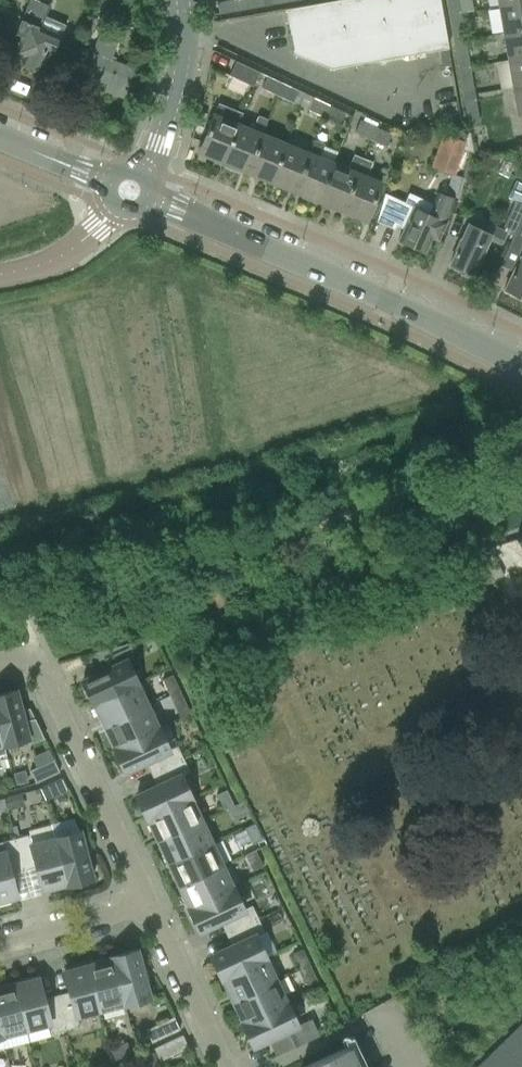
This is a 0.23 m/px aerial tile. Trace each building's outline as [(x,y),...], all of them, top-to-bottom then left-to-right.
[(35,0),(30,0),(16,32),(24,35),(16,51),(25,56),(23,60),(27,62),(29,65),(34,67),(37,66),(40,67),(48,50),(52,52),(59,36),(40,28),(50,7),(35,0)] [(102,13),(113,18),(120,0),(108,0),(102,13)] [(245,0),(229,0),(217,2),(219,14),(246,9),(245,0)] [(246,9),(266,5),(265,0),(245,0),(246,9)] [(331,68),(448,48),(440,0),(336,0),(286,9),(294,53),(331,68)] [(449,20),(462,17),(461,12),(459,0),(446,0),(449,20)] [(461,12),(473,10),(472,0),(459,0),(461,12)] [(503,33),(521,30),(521,2),(499,6),(503,33)] [(462,17),(449,20),(452,38),(465,36),(462,17)] [(508,60),(521,58),(521,30),(503,33),(508,60)] [(105,90),(124,97),(134,67),(108,59),(114,41),(99,35),(86,75),(108,82),(105,90)] [(466,44),(454,46),(457,69),(470,67),(466,44)] [(513,87),(521,86),(521,58),(508,60),(513,87)] [(513,87),(508,60),(496,62),(500,89),(513,87)] [(229,75),(251,86),(258,72),(236,61),(229,75)] [(470,67),(457,69),(461,92),(474,90),(470,67)] [(260,89),(277,97),(283,83),(266,75),(260,89)] [(299,91),(283,83),(277,97),(292,104),(299,91)] [(513,87),(518,114),(521,114),(521,86),(513,87)] [(307,111),(324,119),(330,105),(313,97),(307,111)] [(475,98),(463,100),(467,123),(479,121),(475,98)] [(213,115),(199,151),(223,160),(238,125),(242,114),(218,104),(213,115)] [(330,105),(324,119),(339,126),(345,112),(330,105)] [(223,160),(221,166),(237,172),(239,167),(247,170),(261,135),(268,120),(257,116),(251,131),(238,125),(223,160)] [(353,132),(370,140),(376,127),(359,119),(353,132)] [(376,127),(370,140),(385,147),(392,134),(376,127)] [(442,133),(430,167),(454,175),(463,149),(473,153),(469,133),(468,132),(455,128),(452,136),(442,133)] [(247,170),(271,180),(285,144),(261,135),(247,170)] [(309,154),(295,190),(303,193),(301,198),(316,204),(318,199),(333,163),(319,158),(324,144),(315,140),(309,154)] [(271,180),(295,190),(309,154),(285,144),(271,180)] [(333,163),(318,199),(342,209),(357,173),(363,159),(353,155),(347,169),(333,163)] [(357,173),(342,209),(367,219),(375,198),(381,183),(366,177),(372,162),(363,159),(357,173)] [(503,161),(498,173),(508,177),(513,165),(503,161)] [(514,180),(507,197),(515,201),(521,205),(521,179),(514,180)] [(384,193),(376,221),(394,229),(396,225),(404,229),(398,240),(424,252),(431,237),(438,240),(440,235),(446,220),(453,198),(436,192),(432,204),(408,193),(404,202),(384,193)] [(503,227),(510,230),(509,234),(514,236),(521,220),(521,205),(515,201),(503,227)] [(514,236),(510,243),(521,249),(521,220),(514,236)] [(459,244),(450,264),(462,269),(460,272),(468,276),(470,273),(473,274),(482,254),(489,239),(501,245),(506,232),(487,223),(483,230),(469,224),(459,244)] [(521,298),(521,256),(520,256),(504,289),(521,298)] [(478,551),(485,564),(495,558),(489,547),(478,551)] [(485,564),(493,581),(504,575),(495,558),(485,564)] [(82,681),(93,704),(137,683),(127,661),(136,657),(130,643),(100,651),(108,668),(82,681)] [(162,679),(170,695),(180,691),(172,674),(162,679)] [(103,719),(105,725),(148,706),(137,683),(93,704),(100,721),(103,719)] [(0,694),(0,731),(3,744),(26,738),(28,742),(44,738),(43,738),(34,719),(33,719),(23,719),(16,690),(0,694)] [(180,691),(170,695),(177,711),(187,706),(180,691)] [(106,732),(114,749),(158,728),(148,706),(105,725),(108,731),(106,732)] [(151,759),(157,771),(184,759),(177,746),(168,750),(158,728),(114,749),(125,772),(151,759)] [(60,772),(54,759),(30,770),(36,783),(60,772)] [(136,796),(146,819),(191,798),(181,776),(190,772),(184,759),(157,771),(162,783),(136,796)] [(25,770),(13,773),(17,785),(28,782),(25,770)] [(68,790),(62,778),(39,789),(44,801),(68,790)] [(217,794),(224,810),(234,805),(227,789),(217,794)] [(15,795),(3,798),(6,809),(7,811),(18,808),(15,795)] [(157,834),(159,840),(201,820),(191,798),(146,819),(154,835),(157,834)] [(244,801),(228,808),(232,818),(248,811),(244,801)] [(160,847),(167,864),(212,843),(201,820),(159,840),(162,846),(160,847)] [(254,823),(244,828),(251,844),(261,839),(254,823)] [(80,832),(55,838),(68,885),(92,879),(80,832)] [(29,834),(15,838),(23,867),(35,864),(42,889),(49,887),(50,890),(68,885),(55,838),(32,844),(29,834)] [(0,842),(0,903),(10,901),(10,898),(17,896),(10,870),(23,867),(15,838),(0,842)] [(178,879),(180,885),(222,865),(212,843),(167,864),(175,880),(178,879)] [(255,850),(246,854),(253,870),(262,866),(255,850)] [(181,892),(188,909),(233,888),(222,865),(180,885),(183,891),(181,892)] [(226,919),(231,931),(258,919),(252,905),(243,910),(233,888),(188,909),(199,932),(226,919)] [(210,955),(221,979),(265,958),(255,936),(264,932),(258,919),(231,931),(237,943),(210,955)] [(137,949),(112,956),(125,1003),(149,997),(137,949)] [(302,949),(293,953),(300,969),(309,965),(302,949)] [(89,962),(88,962),(101,1010),(125,1003),(112,956),(94,961),(95,963),(89,965),(89,962)] [(231,994),(234,1000),(276,980),(265,958),(221,979),(229,995),(231,994)] [(71,997),(58,1000),(66,1029),(80,1026),(77,1016),(101,1010),(88,962),(70,967),(71,969),(64,971),(71,997)] [(309,965),(300,969),(308,985),(317,981),(309,965)] [(31,977),(13,982),(26,1029),(49,1023),(52,1033),(66,1029),(58,1000),(46,1004),(39,978),(31,980),(31,977)] [(234,1007),(242,1024),(286,1003),(276,980),(234,1000),(237,1006),(234,1007)] [(0,986),(0,1029),(2,1036),(26,1029),(13,982),(12,982),(13,985),(8,986),(7,984),(0,986)] [(286,1003),(242,1024),(253,1047),(273,1037),(281,1054),(319,1036),(311,1020),(306,1022),(297,1026),(297,1025),(286,1003)] [(180,1029),(174,1017),(146,1030),(152,1042),(180,1029)] [(478,1066),(521,1066),(521,1024),(478,1066)] [(188,1047),(183,1035),(155,1048),(156,1050),(160,1060),(188,1047)] [(353,1035),(345,1039),(348,1046),(304,1066),(369,1066),(353,1035)] [(110,1049),(115,1060),(131,1052),(126,1042),(110,1049)] [(137,1059),(141,1066),(150,1066),(161,1062),(160,1060),(156,1050),(137,1059)]
